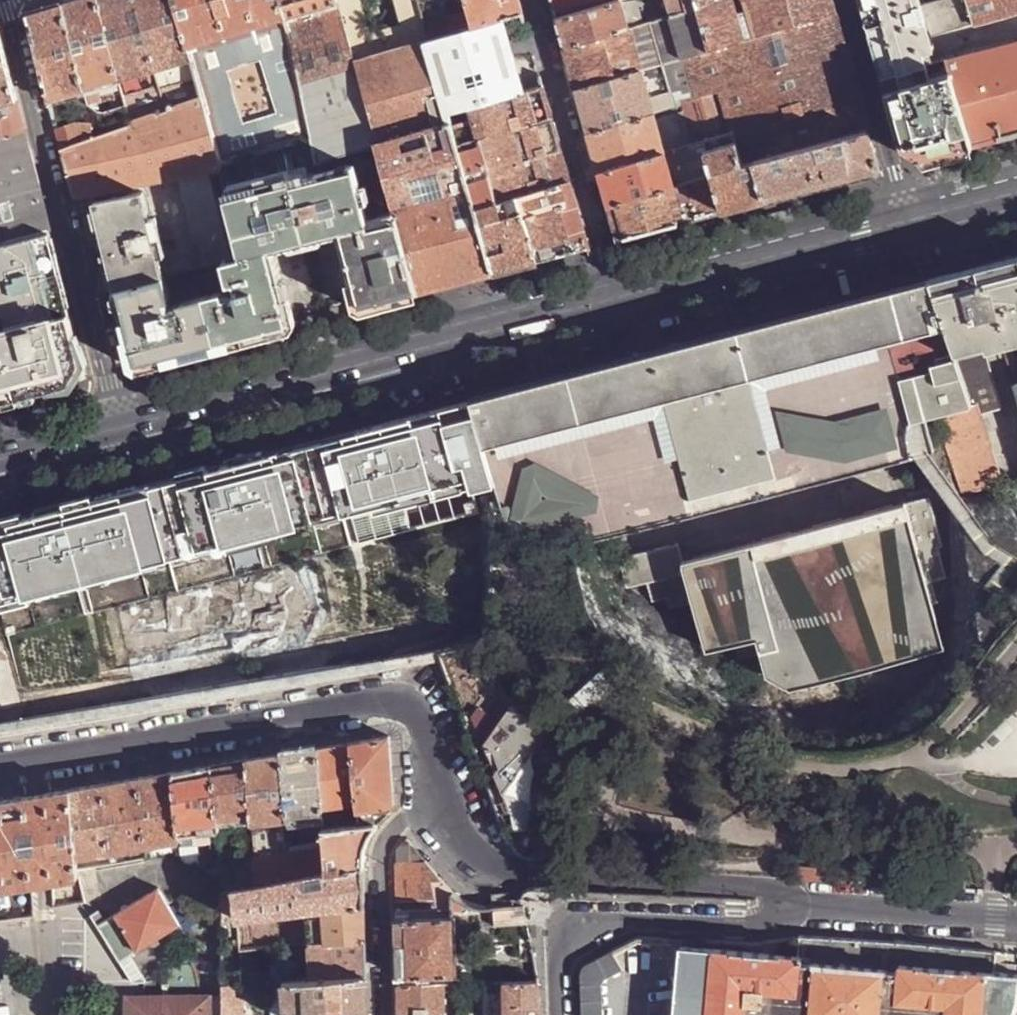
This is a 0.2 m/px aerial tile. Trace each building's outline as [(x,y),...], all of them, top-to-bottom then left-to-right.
[(27,10),(49,101),(85,90),(61,0),(43,6),(27,10)] [(61,0),(85,90),(119,79),(97,0),(62,0),(61,0)] [(119,79),(191,57),(187,44),(173,0),(97,0),(119,79)] [(187,44),(282,17),(279,5),(277,0),(173,0),(187,44)] [(279,5),(282,17),(291,47),(310,121),(313,137),(317,161),(320,161),(375,143),(373,139),(351,60),(334,0),(295,0),(279,5)] [(351,60),(430,37),(419,0),(334,0),(351,60)] [(430,37),(473,25),(466,0),(419,0),(430,37)] [(473,25),(503,16),(522,10),(519,0),(466,0),(473,25)] [(554,18),(615,0),(549,0),(554,18)] [(562,47),(629,27),(621,0),(615,0),(554,18),(559,35),(562,47)] [(671,15),(696,8),(694,0),(666,0),(671,15)] [(708,49),(743,39),(732,0),(694,0),(696,8),(708,49)] [(753,36),(835,12),(831,0),(743,0),(753,36)] [(884,75),(929,63),(934,62),(927,35),(918,4),(917,0),(863,0),(884,75)] [(969,0),(932,0),(918,4),(927,35),(975,22),(969,0)] [(975,22),(1016,9),(1016,0),(969,0),(975,22)] [(696,8),(671,15),(683,58),(708,50),(708,49),(696,8)] [(846,52),(835,12),(753,36),(743,39),(708,49),(708,50),(683,58),(671,15),(650,22),(661,63),(668,84),(674,106),(681,105),(680,100),(846,52)] [(473,25),(430,37),(449,110),(472,104),(525,91),(503,16),(473,25)] [(282,17),(187,44),(191,57),(220,164),(313,137),(310,121),(291,47),(282,17)] [(650,22),(629,27),(640,69),(661,63),(650,22)] [(569,71),(574,89),(640,69),(629,27),(562,47),(569,71)] [(17,98),(0,29),(0,102),(17,98)] [(351,60),(373,139),(451,117),(449,110),(430,37),(351,60)] [(949,60),(953,77),(973,144),(1016,133),(1016,42),(949,60)] [(869,131),(846,52),(680,100),(681,105),(693,144),(701,142),(731,133),(733,142),(740,165),(756,161),(869,131)] [(85,141),(61,149),(73,197),(93,194),(92,193),(178,174),(208,169),(219,166),(220,166),(220,164),(191,57),(119,79),(123,93),(132,124),(98,136),(85,141)] [(949,60),(948,58),(934,62),(929,63),(932,74),(926,81),(927,83),(953,77),(949,60)] [(909,162),(936,155),(973,144),(953,77),(927,83),(926,81),(932,74),(929,63),(884,75),(909,162)] [(640,69),(574,89),(581,115),(587,134),(653,113),(646,89),(640,69)] [(119,79),(85,90),(89,103),(100,100),(123,93),(119,79)] [(668,84),(646,89),(653,113),(665,109),(674,106),(668,84)] [(472,104),(473,111),(451,117),(492,272),(505,268),(541,259),(572,251),(588,247),(585,235),(574,196),(565,163),(555,131),(548,103),(543,87),(525,91),(472,104)] [(85,90),(49,101),(53,113),(89,103),(85,90)] [(123,93),(100,100),(95,125),(98,136),(132,124),(123,93)] [(0,102),(0,136),(24,130),(17,98),(0,102)] [(674,106),(665,109),(678,149),(693,144),(681,105),(674,106)] [(593,156),(597,172),(664,152),(653,113),(587,134),(593,156)] [(451,117),(373,139),(375,143),(389,191),(393,210),(395,215),(417,291),(425,289),(458,280),(483,274),(492,272),(451,117)] [(80,124),(57,131),(61,149),(85,141),(80,124)] [(95,125),(80,124),(85,141),(98,136),(95,125)] [(24,130),(0,136),(0,222),(5,241),(40,232),(49,230),(24,130)] [(756,161),(767,199),(779,196),(818,186),(866,174),(880,170),(869,131),(756,161)] [(678,149),(664,152),(673,186),(711,175),(704,150),(701,142),(693,144),(678,149)] [(749,204),(767,199),(756,161),(740,165),(733,142),(704,150),(711,175),(721,212),(749,204)] [(603,192),(607,206),(673,186),(664,152),(597,172),(603,192)] [(309,174),(291,179),(306,240),(340,231),(339,230),(369,222),(363,197),(353,163),(323,171),(318,172),(309,174)] [(307,164),(289,168),(290,174),(291,179),(309,174),(307,164)] [(289,168),(257,177),(258,183),(290,174),(289,168)] [(208,169),(178,174),(182,188),(211,181),(208,169)] [(258,183),(225,192),(241,256),(273,247),(273,248),(306,240),(291,179),(290,174),(258,183)] [(673,186),(684,222),(703,217),(721,212),(711,175),(673,186)] [(211,181),(182,188),(185,202),(214,194),(211,181)] [(673,186),(607,206),(610,219),(616,240),(653,230),(684,222),(673,186)] [(95,201),(116,289),(165,276),(144,190),(95,201)] [(214,194),(185,202),(188,214),(217,207),(214,194)] [(217,207),(188,214),(191,227),(220,220),(217,207)] [(356,299),(366,304),(401,295),(417,291),(395,215),(389,216),(369,222),(339,230),(340,231),(356,299)] [(220,220),(191,227),(194,239),(223,231),(220,220)] [(49,230),(40,232),(43,244),(60,317),(61,319),(71,364),(73,368),(82,362),(49,230)] [(223,231),(194,239),(197,253),(226,245),(223,231)] [(43,244),(40,232),(5,241),(0,242),(0,255),(43,244)] [(0,255),(0,315),(4,331),(60,317),(43,244),(0,255)] [(226,245),(197,253),(201,266),(224,261),(230,259),(226,245)] [(201,297),(213,345),(224,342),(250,335),(271,330),(283,327),(290,316),(273,248),(273,247),(241,256),(230,259),(224,261),(230,290),(201,297)] [(955,352),(976,347),(999,341),(1002,346),(1016,342),(1016,256),(999,261),(980,266),(950,274),(933,278),(947,325),(955,352)] [(165,276),(116,289),(133,357),(142,363),(152,361),(176,355),(199,348),(213,345),(201,297),(172,304),(165,276)] [(650,353),(471,401),(492,476),(508,534),(581,534),(584,542),(926,453),(937,450),(928,417),(936,414),(970,405),(958,362),(955,352),(947,325),(933,278),(878,293),(851,300),(736,330),(711,337),(650,353)] [(0,332),(0,400),(30,392),(52,386),(61,384),(60,377),(58,368),(71,364),(61,319),(60,317),(4,331),(0,332)] [(955,352),(958,362),(960,361),(983,354),(982,353),(976,347),(955,352)] [(983,354),(960,361),(973,404),(975,405),(977,405),(979,413),(984,412),(992,409),(1001,406),(983,354)] [(471,401),(0,524),(0,606),(1,611),(344,524),(350,546),(480,515),(471,480),(492,476),(471,401)] [(961,500),(1001,488),(1001,486),(981,418),(979,413),(977,405),(975,405),(973,404),(970,405),(936,414),(961,500)] [(1001,486),(1016,513),(1016,481),(1001,486)] [(900,504),(922,585),(947,578),(939,547),(943,546),(930,496),(900,504)] [(940,652),(922,585),(900,504),(684,561),(677,562),(689,606),(700,652),(736,644),(740,660),(755,656),(761,677),(784,692),(940,652)] [(677,562),(684,561),(680,543),(620,560),(628,590),(647,585),(652,604),(668,600),(670,610),(689,606),(677,562)] [(561,729),(566,722),(576,713),(593,702),(624,690),(604,666),(548,719),(561,729)] [(494,711),(503,717),(511,705),(502,698),(494,711)] [(485,743),(503,793),(546,729),(511,705),(503,717),(485,743)] [(367,740),(352,743),(358,804),(359,812),(395,806),(391,737),(384,738),(367,740)] [(318,748),(323,808),(358,804),(352,743),(332,746),(318,748)] [(297,752),(283,754),(289,821),(323,816),(323,808),(318,748),(297,752)] [(263,758),(249,760),(253,815),(254,823),(289,821),(283,754),(263,758)] [(228,763),(214,766),(218,819),(253,815),(249,760),(228,763)] [(191,769),(174,772),(180,834),(194,834),(208,832),(220,831),(218,819),(214,766),(191,769)] [(153,776),(139,778),(146,847),(180,842),(180,834),(174,772),(153,776)] [(118,781),(105,783),(111,853),(146,847),(139,778),(118,781)] [(84,787),(71,790),(76,858),(111,853),(105,783),(84,787)] [(57,792),(47,793),(52,881),(77,877),(76,858),(71,790),(57,792)] [(43,882),(52,881),(47,793),(38,795),(28,796),(34,884),(43,882)] [(33,884),(34,884),(28,796),(6,800),(0,801),(0,889),(33,884)] [(394,812),(395,806),(359,812),(360,825),(375,824),(378,826),(393,814),(394,812)] [(370,837),(378,826),(375,824),(360,825),(324,828),(326,847),(328,873),(366,867),(367,847),(370,838),(370,837)] [(209,843),(208,832),(194,834),(195,844),(209,843)] [(291,852),(289,832),(255,837),(257,857),(291,852)] [(228,838),(220,838),(222,864),(230,863),(228,838)] [(454,908),(454,892),(408,839),(399,847),(396,856),(397,887),(397,919),(454,917),(454,908)] [(147,858),(181,852),(180,842),(146,847),(147,858)] [(294,878),(328,873),(326,847),(291,852),(294,878)] [(294,878),(291,852),(257,857),(257,861),(258,884),(294,878)] [(232,888),(258,884),(257,861),(230,863),(222,864),(224,889),(232,888)] [(217,916),(222,915),(221,890),(224,889),(222,864),(214,865),(221,885),(215,889),(217,916)] [(367,885),(366,867),(328,873),(294,878),(258,884),(232,888),(235,919),(305,912),(367,905),(367,893),(367,885)] [(139,953),(181,926),(159,888),(115,915),(125,929),(139,953)] [(222,920),(235,919),(232,888),(224,889),(221,890),(222,915),(222,920)] [(463,900),(454,892),(454,908),(464,909),(463,900)] [(526,917),(525,904),(520,904),(495,906),(496,924),(528,923),(526,917)] [(367,926),(367,905),(305,912),(308,945),(368,941),(367,926)] [(34,916),(34,909),(15,911),(16,918),(34,916)] [(125,929),(115,915),(98,925),(107,940),(125,929)] [(454,917),(397,919),(398,942),(399,966),(399,976),(457,975),(454,917)] [(368,959),(368,941),(308,945),(312,980),(369,977),(368,959)] [(674,1014),(743,1014),(745,987),(793,991),(796,955),(680,944),(674,1014)] [(585,962),(599,978),(620,966),(610,949),(585,962)] [(898,1000),(901,965),(898,964),(897,971),(798,960),(799,955),(796,955),(793,991),(790,1014),(896,1014),(898,1000)] [(582,964),(580,967),(578,974),(579,1014),(600,1014),(599,979),(599,978),(585,962),(582,964)] [(898,1000),(945,1004),(944,1014),(1013,1014),(1016,1005),(1016,975),(994,973),(901,965),(898,1000)] [(369,977),(312,980),(284,982),(286,1014),(349,1014),(369,1014),(369,993),(369,977)] [(284,982),(269,983),(271,1014),(286,1014),(284,982)] [(539,982),(506,983),(506,994),(506,1014),(541,1014),(540,998),(539,982)] [(482,984),(484,993),(474,994),(476,1014),(506,1014),(506,994),(497,994),(496,983),(482,984)] [(506,994),(506,983),(496,983),(497,994),(506,994)] [(446,984),(399,985),(399,1011),(399,1014),(446,1014),(446,984)] [(244,985),(223,986),(223,998),(223,1014),(244,1014),(244,985)] [(793,991),(745,987),(743,1014),(790,1014),(793,991)] [(209,998),(129,998),(129,1014),(210,1014),(209,998)] [(945,1004),(898,1000),(896,1014),(944,1014),(945,1004)]
